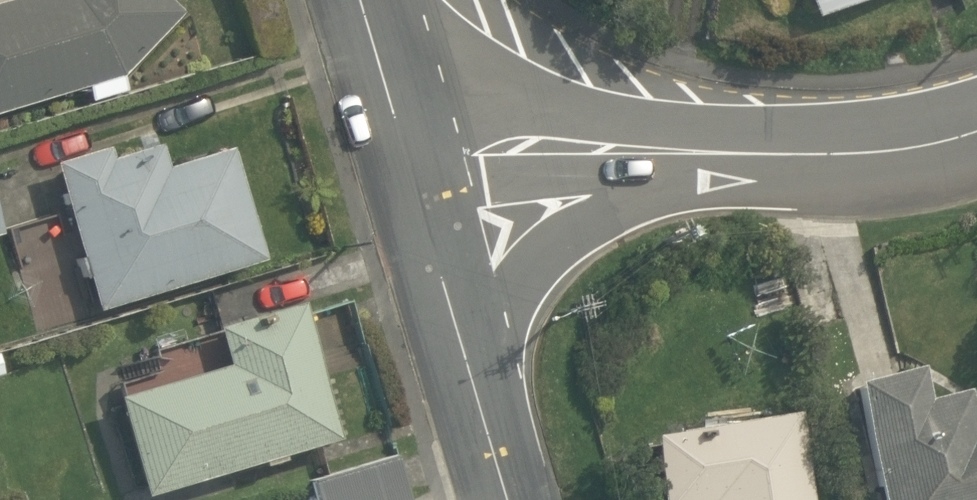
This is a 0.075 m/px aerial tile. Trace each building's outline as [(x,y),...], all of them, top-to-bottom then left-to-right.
[(90,87),(94,102),(130,92),(125,76),(187,13),(173,0),(11,0),(0,3),(0,115),(90,87)] [(818,20),(875,0),(811,0),(818,20)] [(112,148),(58,165),(84,256),(80,258),(87,279),(91,278),(101,311),(269,261),(234,148),(169,168),(159,134),(142,139),(145,150),(115,160),(112,148)] [(229,366),(118,397),(149,497),(341,440),(302,304),(218,328),(229,366)] [(857,382),(885,499),(976,499),(976,414),(971,388),(932,398),(925,366),(857,382)] [(804,412),(656,436),(665,499),(816,499),(804,412)] [(313,482),(319,499),(411,499),(398,456),(313,482)]
